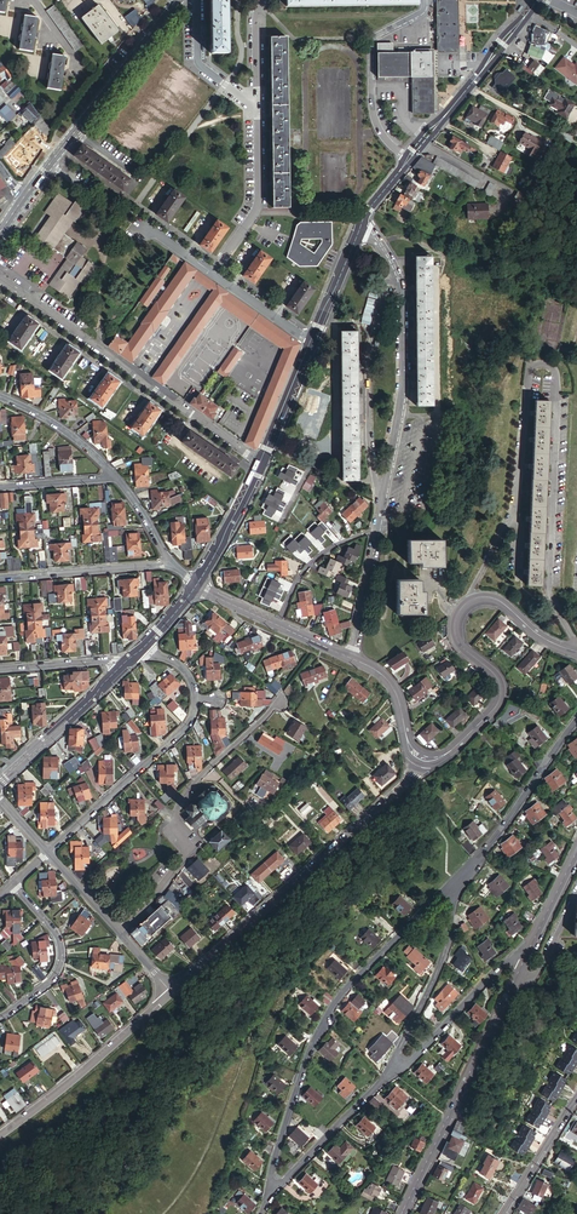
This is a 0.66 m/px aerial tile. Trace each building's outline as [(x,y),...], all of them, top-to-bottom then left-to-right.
[(211,54),(229,54),(228,0),(210,0),(211,54)] [(438,49),(455,49),(455,0),(437,0),(438,49)] [(438,53),(459,53),(459,0),(455,0),(455,49),(438,49),(438,53)] [(101,45),(118,32),(99,6),(82,18),(101,45)] [(56,7),(49,12),(77,52),(84,47),(56,7)] [(20,50),(34,52),(36,37),(37,33),(39,18),(26,17),(20,50)] [(551,35),(537,27),(534,31),(532,31),(533,43),(535,43),(535,46),(545,48),(547,44),(551,35)] [(290,208),(287,38),(271,38),(273,208),(290,208)] [(378,77),(413,77),(430,77),(430,52),(393,52),(393,43),(378,44),(378,77)] [(545,48),(545,51),(549,50),(547,54),(553,58),(560,50),(554,47),(551,46),(547,44),(545,48)] [(530,47),(526,56),(541,61),(544,52),(530,47)] [(54,56),(49,91),(61,92),(64,77),(64,73),(67,58),(64,57),(65,56),(63,55),(62,57),(54,56)] [(564,58),(556,68),(576,85),(576,64),(576,63),(575,66),(573,68),(569,65),(571,63),(564,58)] [(527,69),(537,76),(543,70),(533,62),(527,69)] [(5,65),(0,68),(0,80),(8,75),(11,78),(13,77),(5,65)] [(506,69),(490,86),(500,95),(516,78),(506,69)] [(22,109),(30,101),(18,84),(13,77),(2,87),(5,90),(4,91),(7,95),(17,85),(22,91),(13,99),(22,109)] [(430,77),(413,77),(413,114),(430,113),(430,77)] [(17,85),(7,95),(6,96),(8,97),(10,95),(13,99),(22,91),(17,85)] [(543,100),(551,104),(553,100),(557,102),(560,98),(548,91),(543,100)] [(566,119),(574,105),(565,99),(564,101),(560,98),(557,102),(553,100),(551,104),(550,106),(559,111),(562,113),(561,116),(566,119)] [(38,123),(42,118),(31,102),(18,114),(20,116),(22,114),(32,124),(36,121),(38,123)] [(472,106),(466,118),(475,124),(474,125),(480,129),(490,110),(481,105),(479,110),(472,106)] [(15,114),(7,106),(2,110),(1,109),(0,110),(0,112),(8,121),(15,114)] [(8,121),(0,112),(0,117),(1,118),(0,118),(0,129),(8,121)] [(514,120),(501,112),(499,116),(495,114),(491,123),(496,125),(497,122),(500,124),(503,126),(505,121),(511,124),(514,120)] [(53,134),(42,118),(38,123),(27,134),(32,139),(39,131),(43,130),(48,137),(53,134)] [(99,133),(94,140),(100,144),(105,137),(99,133)] [(525,133),(519,143),(529,149),(527,153),(533,157),(535,152),(536,153),(542,142),(536,139),(535,139),(525,133)] [(22,149),(32,139),(27,134),(23,137),(16,144),(22,149)] [(492,136),(488,144),(496,148),(500,140),(492,136)] [(476,150),(454,137),(451,142),(452,142),(449,145),(452,147),(450,149),(461,154),(461,153),(465,155),(467,152),(468,153),(470,149),(475,152),(476,150)] [(10,139),(5,144),(6,145),(11,150),(12,148),(16,145),(10,139)] [(0,152),(0,158),(1,159),(4,156),(11,150),(6,145),(0,152)] [(123,191),(131,180),(82,146),(75,157),(123,191)] [(15,151),(12,148),(11,150),(4,156),(18,174),(28,167),(16,150),(15,151)] [(513,157),(502,152),(494,167),(507,175),(510,169),(507,168),(513,157)] [(423,158),(421,157),(420,158),(413,167),(417,169),(417,165),(423,158)] [(436,165),(472,186),(475,188),(479,181),(437,157),(433,163),(436,165)] [(436,165),(433,163),(423,158),(417,165),(417,169),(421,171),(430,176),(432,172),(436,165)] [(430,176),(421,171),(418,176),(421,178),(419,183),(424,186),(428,179),(430,176)] [(432,172),(430,176),(428,179),(432,181),(436,174),(432,172)] [(418,188),(411,184),(408,182),(407,182),(404,187),(407,189),(403,197),(412,201),(414,198),(415,198),(417,194),(414,192),(415,189),(417,190),(418,188)] [(490,183),(483,193),(490,197),(496,187),(490,183)] [(186,198),(174,190),(157,215),(168,223),(186,198)] [(76,202),(61,191),(48,211),(53,215),(37,237),(54,249),(56,247),(67,255),(67,256),(68,257),(50,283),(69,297),(81,280),(87,284),(99,266),(82,255),(87,248),(77,241),(66,233),(76,219),(78,221),(89,205),(79,198),(76,202)] [(530,198),(526,196),(522,194),(509,218),(517,222),(530,198)] [(412,201),(403,197),(400,195),(398,200),(396,205),(409,212),(414,203),(412,201)] [(487,204),(467,205),(467,217),(478,217),(479,219),(488,219),(487,204)] [(229,229),(218,221),(200,246),(211,254),(229,229)] [(287,258),(300,267),(317,266),(332,245),(331,222),(300,223),(297,225),(293,237),(297,238),(295,247),(287,258)] [(272,259),(261,251),(243,276),(254,284),(272,259)] [(179,259),(173,254),(169,259),(175,264),(179,259)] [(425,258),(415,258),(417,407),(433,406),(432,258),(430,258),(430,256),(425,256),(425,258)] [(111,342),(108,346),(132,363),(153,332),(154,333),(169,312),(168,311),(192,276),(196,271),(184,263),(166,289),(161,286),(164,283),(156,277),(139,302),(146,307),(159,289),(164,292),(157,304),(156,303),(141,324),(142,325),(128,344),(116,335),(111,342)] [(164,266),(157,276),(163,280),(169,270),(164,266)] [(217,286),(196,271),(192,276),(194,278),(194,279),(210,290),(211,289),(213,291),(217,286)] [(315,289),(304,281),(286,306),(298,314),(315,289)] [(213,291),(152,378),(163,385),(220,303),(227,293),(217,286),(213,291)] [(247,307),(227,293),(220,303),(240,317),(247,307)] [(247,307),(240,317),(251,325),(258,314),(247,307)] [(261,332),(268,322),(258,314),(251,325),(261,332)] [(38,324),(26,317),(9,341),(20,349),(38,324)] [(284,348),(290,337),(268,322),(261,332),(284,348)] [(356,332),(347,332),(341,332),(342,481),(358,481),(357,332),(356,332)] [(284,348),(245,443),(254,450),(256,449),(300,344),(290,337),(284,348)] [(78,353),(67,345),(50,370),(61,377),(78,353)] [(241,353),(234,349),(234,348),(217,372),(225,377),(241,353)] [(20,373),(20,385),(33,384),(33,375),(28,375),(28,373),(20,373)] [(119,381),(108,374),(90,398),(101,406),(119,381)] [(33,384),(20,385),(21,396),(29,396),(29,399),(38,399),(38,387),(33,387),(33,384)] [(59,389),(54,386),(50,393),(54,396),(59,389)] [(194,399),(190,404),(201,412),(209,401),(200,395),(196,400),(194,399)] [(59,400),(60,410),(77,408),(77,402),(67,402),(67,400),(59,400)] [(201,412),(212,420),(216,414),(214,413),(218,408),(209,401),(201,412)] [(550,401),(535,401),(534,412),(532,412),(531,416),(534,416),(533,438),(531,438),(530,443),(533,443),(532,465),(529,465),(529,469),(532,469),(531,492),(528,492),(528,496),(531,496),(530,518),(527,518),(527,522),(530,523),(528,544),(526,544),(526,549),(528,549),(527,570),(525,570),(525,575),(527,575),(527,585),(541,586),(550,401)] [(160,410),(149,403),(131,427),(142,435),(160,410)] [(77,408),(60,410),(61,419),(68,419),(68,417),(78,415),(77,408)] [(88,423),(95,418),(92,413),(85,419),(88,423)] [(13,423),(13,430),(26,429),(25,418),(11,419),(11,423),(13,423)] [(92,421),(93,433),(105,431),(104,422),(101,422),(100,420),(92,421)] [(26,429),(13,430),(14,437),(15,436),(15,441),(16,441),(27,440),(26,429)] [(105,431),(93,433),(94,444),(101,443),(103,443),(102,441),(106,441),(106,439),(105,431)] [(238,465),(189,431),(180,442),(231,477),(238,465)] [(103,443),(101,443),(102,448),(110,447),(109,438),(106,439),(106,441),(102,441),(103,443)] [(49,452),(43,453),(44,462),(50,461),(50,458),(55,458),(54,448),(49,449),(49,452)] [(59,460),(72,459),(71,448),(59,449),(60,453),(58,453),(59,460)] [(25,473),(23,456),(17,457),(18,465),(11,466),(11,473),(15,473),(16,473),(25,473)] [(30,456),(23,456),(25,473),(34,472),(33,464),(31,464),(30,456)] [(133,464),(134,476),(135,476),(147,474),(146,466),(152,465),(151,457),(141,458),(142,464),(133,464)] [(73,470),(72,459),(59,460),(60,467),(61,467),(61,471),(73,470)] [(176,472),(168,475),(170,480),(181,475),(176,472)] [(135,476),(134,476),(136,487),(144,486),(144,483),(148,483),(147,474),(135,476)] [(291,485),(290,474),(275,475),(275,476),(271,476),(271,481),(275,481),(276,486),(291,485)] [(311,485),(312,483),(315,480),(311,477),(303,488),(307,491),(311,485)] [(167,499),(172,496),(171,492),(157,493),(157,490),(149,491),(150,500),(167,499)] [(66,494),(57,495),(58,512),(65,511),(64,501),(67,500),(66,494)] [(216,507),(219,503),(207,494),(204,498),(216,507)] [(58,512),(57,495),(48,495),(48,502),(51,502),(52,512),(58,512)] [(168,506),(180,501),(178,495),(167,499),(168,506)] [(32,496),(25,496),(26,514),(33,514),(32,496)] [(278,509),(277,497),(262,498),(262,499),(259,499),(260,505),(263,505),(263,510),(278,509)] [(359,498),(353,504),(357,508),(353,512),(357,516),(368,506),(359,498)] [(167,499),(150,500),(151,510),(158,509),(158,507),(168,506),(167,499)] [(321,499),(313,507),(316,509),(317,508),(318,509),(324,502),(321,499)] [(327,506),(324,502),(318,509),(317,508),(316,509),(320,514),(318,517),(322,520),(323,522),(326,518),(325,517),(332,510),(329,507),(330,506),(329,505),(327,506)] [(91,526),(97,525),(96,516),(99,516),(99,515),(106,514),(106,503),(97,503),(89,504),(89,509),(91,526)] [(111,508),(112,515),(125,514),(124,503),(112,504),(113,507),(111,508)] [(357,508),(353,504),(342,514),(350,522),(357,516),(353,512),(357,508)] [(83,517),(84,526),(91,526),(89,509),(80,510),(81,518),(83,517)] [(320,514),(316,509),(315,510),(315,511),(307,519),(315,527),(321,521),(322,520),(318,517),(320,514)] [(33,514),(26,514),(27,531),(34,530),(33,521),(36,521),(35,513),(33,514)] [(20,522),(21,531),(27,531),(26,514),(17,515),(17,522),(20,522)] [(125,514),(112,515),(113,522),(114,522),(114,524),(114,526),(121,525),(126,525),(125,514)] [(171,523),(172,535),(184,533),(183,526),(187,526),(186,518),(183,518),(183,517),(175,518),(175,523),(171,523)] [(196,532),(209,531),(208,520),(195,521),(196,532)] [(265,533),(264,521),(249,522),(249,523),(246,523),(246,529),(249,528),(250,534),(265,533)] [(290,523),(285,532),(289,535),(287,540),(292,542),(294,542),(296,538),(294,538),(299,529),(290,523)] [(98,535),(97,525),(91,526),(92,542),(102,542),(101,534),(98,535)] [(83,543),(92,542),(91,526),(84,526),(85,536),(83,536),(83,543)] [(27,531),(28,547),(38,546),(38,539),(35,540),(34,535),(34,530),(27,531)] [(43,534),(43,530),(34,530),(34,535),(35,540),(38,539),(44,539),(43,534)] [(20,548),(28,547),(27,531),(21,531),(22,540),(19,541),(20,548)] [(210,542),(209,531),(196,532),(197,543),(200,543),(210,542)] [(289,535),(285,532),(282,536),(277,545),(281,547),(286,550),(287,550),(292,542),(287,540),(289,535)] [(128,545),(141,544),(140,533),(127,534),(128,545)] [(184,533),(172,535),(173,546),(181,545),(181,543),(185,542),(184,533)] [(441,539),(407,540),(407,562),(418,562),(418,566),(441,566),(441,539)] [(70,551),(77,551),(77,542),(71,543),(69,543),(69,544),(70,551)] [(186,561),(192,560),(191,548),(191,544),(191,542),(185,542),(181,543),(181,545),(182,552),(185,552),(186,561)] [(60,545),(61,562),(68,561),(67,552),(70,551),(69,544),(60,545)] [(142,555),(141,544),(128,545),(129,555),(134,554),(134,556),(142,555)] [(340,563),(346,565),(348,560),(355,563),(362,547),(355,544),(353,549),(348,547),(343,557),(338,555),(335,561),(340,563)] [(55,562),(61,562),(60,545),(51,546),(52,553),(54,553),(55,562)] [(253,557),(251,545),(237,546),(237,547),(234,547),(234,553),(237,553),(238,559),(253,557)] [(117,546),(109,547),(110,563),(118,562),(117,552),(117,546)] [(14,572),(21,571),(20,558),(13,559),(14,572)] [(335,561),(329,558),(325,569),(319,566),(317,572),(328,577),(329,574),(330,571),(336,574),(340,563),(335,561)] [(267,570),(275,571),(281,571),(281,576),(287,576),(287,571),(287,561),(275,561),(275,565),(267,565),(267,570)] [(240,582),(239,570),(224,571),(220,572),(221,578),(225,577),(225,583),(240,582)] [(281,571),(275,571),(275,585),(287,585),(287,576),(281,576),(281,571)] [(340,582),(335,593),(347,598),(352,587),(346,584),(349,579),(337,574),(336,577),(335,580),(340,582)] [(130,596),(129,579),(120,580),(121,588),(123,588),(124,596),(130,596)] [(138,579),(129,579),(130,596),(137,596),(136,587),(139,586),(138,579)] [(395,612),(396,612),(399,612),(423,612),(423,590),(418,590),(418,579),(395,579),(395,612)] [(156,596),(167,594),(166,583),(159,584),(159,586),(155,587),(156,596)] [(58,602),(65,602),(63,585),(54,586),(55,594),(57,594),(58,602)] [(63,585),(65,602),(71,601),(70,593),(73,593),(72,585),(63,585)] [(306,606),(312,605),(310,592),(299,593),(300,603),(306,602),(306,606)] [(161,606),(168,605),(167,594),(156,596),(148,596),(148,604),(156,604),(161,603),(161,606)] [(91,616),(97,616),(96,599),(86,600),(87,608),(90,607),(91,616)] [(97,616),(103,615),(103,606),(105,606),(104,599),(96,599),(97,616)] [(113,609),(113,611),(114,611),(121,610),(120,599),(112,600),(113,609)] [(300,603),(298,603),(299,609),(301,609),(303,617),(314,615),(312,605),(306,606),(306,602),(300,603)] [(312,605),(314,615),(318,615),(324,603),(312,605)] [(40,616),(40,612),(43,612),(42,604),(33,605),(34,621),(41,621),(49,620),(49,615),(40,616)] [(0,605),(0,620),(9,619),(8,612),(4,612),(3,605),(0,605)] [(34,621),(33,605),(24,606),(25,614),(27,614),(28,622),(34,621)] [(121,610),(114,611),(115,618),(122,617),(123,630),(135,629),(134,617),(130,618),(129,609),(121,610)] [(333,625),(338,624),(334,610),(324,613),(326,622),(332,620),(333,625)] [(228,626),(214,614),(209,619),(221,629),(228,635),(232,630),(233,629),(229,626),(228,626)] [(104,624),(103,615),(97,616),(98,632),(107,631),(107,623),(104,624)] [(98,632),(97,616),(91,616),(91,625),(89,625),(89,632),(98,632)] [(217,635),(221,629),(209,619),(205,624),(209,628),(217,635)] [(497,619),(485,633),(493,640),(506,626),(497,619)] [(200,635),(203,633),(201,631),(192,631),(192,624),(189,622),(188,621),(186,621),(184,621),(182,620),(178,625),(176,628),(178,628),(185,629),(186,629),(186,634),(192,634),(192,635),(200,635)] [(326,622),(324,622),(326,628),(328,627),(330,635),(332,635),(334,639),(341,637),(340,633),(341,633),(338,624),(333,625),(332,620),(326,622)] [(36,638),(34,621),(28,622),(29,631),(26,631),(27,639),(36,638)] [(42,630),(41,621),(34,621),(36,638),(51,636),(50,629),(42,630)] [(350,627),(348,621),(340,623),(341,629),(350,627)] [(6,644),(6,638),(14,637),(13,626),(4,627),(5,633),(0,633),(0,644),(6,644)] [(135,629),(123,630),(124,638),(128,638),(129,640),(136,639),(135,629)] [(83,633),(67,635),(69,652),(76,651),(75,642),(83,641),(83,633)] [(192,644),(192,635),(192,634),(186,634),(185,634),(186,650),(186,656),(191,656),(191,650),(192,650),(192,649),(195,649),(194,645),(192,644)] [(69,652),(67,635),(58,635),(59,643),(61,643),(62,652),(69,652)] [(260,635),(251,638),(253,643),(248,645),(250,651),(264,645),(260,635)] [(429,636),(418,643),(422,649),(424,652),(435,645),(429,636)] [(448,640),(447,636),(439,642),(447,657),(455,652),(451,646),(448,640)] [(510,657),(522,643),(518,640),(514,637),(503,650),(510,657)] [(251,638),(250,639),(237,643),(239,647),(241,654),(250,651),(248,645),(253,643),(251,638)] [(231,639),(224,647),(228,651),(236,644),(231,639)] [(291,651),(282,654),(284,659),(279,661),(281,666),(295,661),(291,651)] [(525,676),(540,658),(532,651),(517,669),(525,676)] [(409,661),(403,652),(388,662),(394,670),(409,661)] [(435,660),(429,652),(427,654),(432,662),(435,660)] [(206,658),(203,654),(199,658),(200,666),(201,666),(206,666),(206,670),(206,680),(207,680),(213,680),(213,665),(213,660),(214,657),(206,658)] [(284,659),(282,654),(269,659),(272,669),(281,666),(279,661),(284,659)] [(272,669),(269,659),(264,661),(264,662),(266,666),(265,667),(267,671),(272,669)] [(281,666),(282,670),(296,665),(295,661),(281,666)] [(454,671),(449,662),(437,669),(442,676),(444,675),(445,677),(454,671)] [(559,672),(562,676),(569,684),(576,677),(576,675),(568,665),(559,672)] [(311,676),(314,684),(325,682),(324,671),(315,672),(315,674),(311,676)] [(64,676),(65,683),(82,681),(89,681),(90,680),(89,672),(73,673),(74,675),(64,676)] [(302,685),(314,684),(311,676),(315,674),(315,672),(300,674),(302,685)] [(561,677),(562,676),(559,672),(553,677),(556,681),(561,677)] [(148,673),(143,675),(150,687),(153,684),(151,681),(148,673)] [(160,692),(175,679),(170,674),(156,687),(160,692)] [(10,689),(10,680),(5,681),(5,678),(0,679),(0,690),(10,689)] [(343,687),(351,693),(354,688),(358,692),(362,687),(351,678),(343,687)] [(179,684),(175,679),(160,692),(157,695),(162,700),(179,684)] [(424,682),(429,691),(434,688),(428,679),(424,682)] [(271,684),(278,691),(282,685),(275,680),(271,684)] [(75,691),(84,691),(89,686),(89,681),(82,681),(65,683),(65,690),(75,689),(75,691)] [(408,692),(413,700),(415,699),(417,701),(427,695),(426,694),(430,692),(429,691),(424,682),(408,692)] [(132,697),(131,684),(128,684),(128,683),(122,683),(123,695),(125,695),(125,698),(132,697)] [(138,683),(131,684),(132,697),(139,697),(140,697),(138,683)] [(265,686),(275,695),(278,691),(271,684),(270,685),(268,683),(265,686)] [(543,684),(540,683),(538,689),(537,693),(544,695),(546,686),(545,686),(544,688),(541,686),(543,684)] [(283,692),(287,696),(293,689),(289,684),(283,692)] [(485,692),(478,686),(466,698),(473,704),(474,704),(478,709),(482,705),(477,701),(485,692)] [(255,698),(264,699),(264,689),(255,689),(255,687),(245,687),(245,692),(240,692),(240,699),(255,698)] [(354,688),(351,693),(362,702),(370,693),(362,687),(358,692),(354,688)] [(0,690),(0,700),(6,700),(6,698),(11,697),(10,689),(0,690)] [(156,696),(153,698),(158,704),(162,701),(162,700),(157,695),(156,696)] [(515,696),(514,702),(523,705),(524,699),(515,696)] [(567,709),(563,703),(558,697),(549,703),(558,717),(567,710),(567,709)] [(172,701),(167,706),(172,712),(177,707),(172,701)] [(34,715),(46,714),(45,704),(37,704),(37,707),(33,707),(34,715)] [(132,717),(136,714),(130,707),(127,711),(132,717)] [(172,712),(177,717),(183,712),(177,707),(172,712)] [(458,709),(450,716),(445,721),(447,722),(452,728),(464,716),(458,709)] [(6,731),(5,722),(11,722),(10,710),(0,711),(0,721),(1,732),(6,731)] [(118,710),(108,711),(109,727),(110,727),(116,726),(115,715),(118,715),(118,710)] [(108,711),(107,711),(101,712),(103,733),(105,733),(110,733),(110,731),(110,727),(109,727),(108,711)] [(132,718),(126,711),(122,715),(128,721),(132,718)] [(218,720),(217,712),(211,713),(213,736),(219,735),(218,720)] [(447,713),(442,718),(444,721),(445,721),(450,716),(447,713)] [(47,726),(46,714),(34,715),(34,724),(39,724),(39,726),(47,726)] [(157,714),(151,715),(151,728),(150,728),(151,730),(158,730),(157,714)] [(157,714),(158,730),(161,729),(161,734),(166,733),(164,714),(157,714)] [(376,738),(388,727),(382,719),(381,720),(377,716),(372,721),(375,725),(369,730),(376,738)] [(136,735),(144,732),(132,718),(128,721),(125,724),(127,729),(129,735),(130,735),(136,735)] [(222,742),(226,748),(231,744),(226,734),(225,719),(222,719),(218,720),(219,735),(220,738),(221,741),(222,742)] [(192,726),(192,727),(197,736),(203,732),(196,720),(196,721),(194,723),(193,725),(193,726),(192,726)] [(306,727),(295,721),(287,734),(298,740),(306,727)] [(7,739),(12,739),(12,736),(19,736),(18,726),(11,726),(11,722),(5,722),(6,731),(7,739)] [(429,724),(418,735),(425,742),(437,732),(429,724)] [(546,739),(541,732),(536,726),(527,733),(537,746),(546,739)] [(70,728),(70,730),(72,749),(79,749),(77,727),(73,728),(70,728)] [(77,727),(79,749),(85,748),(84,731),(85,731),(84,727),(77,727)] [(12,740),(12,739),(7,739),(6,731),(1,732),(2,745),(5,745),(6,749),(12,749),(12,740)] [(98,740),(101,745),(104,743),(106,741),(102,733),(96,737),(98,740)] [(425,742),(418,735),(415,737),(423,745),(425,742)] [(278,746),(261,736),(256,745),(277,757),(281,751),(277,749),(278,746)] [(576,759),(576,739),(569,745),(575,754),(573,755),(576,760),(576,759)] [(85,748),(79,749),(91,755),(94,752),(101,745),(98,740),(94,743),(93,741),(85,748)] [(213,750),(217,757),(226,748),(222,742),(213,750)] [(174,748),(169,750),(173,757),(178,754),(174,748)] [(510,763),(506,766),(516,778),(525,771),(516,759),(518,757),(514,752),(506,758),(510,763)] [(534,755),(531,759),(538,764),(539,765),(542,761),(534,755)] [(133,756),(130,759),(136,765),(138,763),(133,756)] [(57,757),(49,757),(50,773),(57,773),(56,761),(57,761),(57,757)] [(247,765),(239,757),(223,772),(231,780),(247,765)] [(538,764),(531,759),(527,763),(534,769),(538,764)] [(73,760),(69,764),(74,770),(77,768),(78,767),(73,760)] [(134,766),(129,760),(125,764),(130,769),(134,766)] [(191,776),(197,774),(195,769),(194,769),(194,762),(188,763),(188,767),(189,771),(191,776)] [(74,770),(69,764),(65,767),(70,774),(74,770)] [(98,785),(106,784),(105,768),(104,764),(98,765),(99,781),(98,781),(98,785)] [(394,774),(386,764),(373,776),(381,785),(394,774)] [(165,767),(164,765),(156,766),(156,773),(159,773),(159,784),(166,783),(165,767)] [(171,798),(173,797),(174,796),(176,793),(173,783),(172,772),(175,772),(175,767),(165,767),(166,783),(167,793),(171,798)] [(323,771),(320,767),(313,774),(316,777),(323,771)] [(553,792),(566,783),(556,770),(545,778),(552,787),(550,788),(553,792)] [(277,783),(262,774),(256,784),(271,793),(277,783)] [(79,785),(84,800),(90,798),(86,784),(81,778),(76,782),(79,785)] [(317,784),(311,778),(305,783),(310,790),(317,784)] [(34,782),(24,782),(24,785),(25,805),(32,805),(31,790),(34,789),(34,782)] [(240,782),(233,787),(237,792),(244,786),(240,782)] [(18,812),(23,817),(29,811),(25,806),(25,805),(24,785),(17,785),(18,806),(21,809),(18,812)] [(78,786),(73,787),(75,794),(76,797),(75,798),(76,803),(84,800),(79,785),(78,786)] [(516,785),(514,789),(521,793),(524,789),(516,785)] [(208,787),(195,799),(195,800),(191,803),(188,805),(187,805),(186,805),(185,805),(185,806),(185,807),(185,808),(184,809),(190,815),(186,819),(195,830),(208,819),(213,820),(216,823),(227,812),(229,810),(229,809),(230,808),(230,807),(230,805),(230,804),(229,802),(228,801),(228,800),(219,790),(218,791),(215,787),(213,786),(212,786),(210,786),(209,786),(208,787)] [(49,793),(43,787),(38,791),(44,797),(49,793)] [(364,796),(357,788),(347,797),(354,805),(364,796)] [(495,791),(485,798),(495,810),(504,803),(495,791)] [(165,803),(171,798),(167,793),(166,792),(160,797),(165,803)] [(354,805),(347,797),(342,802),(350,811),(355,807),(354,805)] [(137,816),(137,800),(129,801),(129,804),(130,804),(130,817),(131,817),(137,816)] [(143,800),(137,800),(137,816),(138,821),(138,822),(141,826),(145,823),(146,816),(144,816),(143,800)] [(163,806),(158,801),(154,805),(160,810),(163,807),(163,806)] [(567,825),(576,819),(569,811),(571,809),(568,805),(567,806),(563,801),(554,808),(553,809),(551,815),(555,815),(558,813),(564,821),(567,825)] [(310,808),(307,804),(299,811),(303,814),(310,808)] [(534,826),(546,816),(537,804),(527,812),(533,820),(531,822),(534,826)] [(256,812),(249,805),(245,809),(252,816),(256,812)] [(39,826),(48,826),(48,810),(41,810),(41,822),(39,822),(39,826)] [(48,810),(48,826),(57,825),(57,821),(54,821),(54,810),(48,810)] [(341,820),(333,811),(319,824),(327,833),(341,820)] [(245,818),(239,812),(233,818),(239,824),(245,818)] [(107,842),(110,841),(110,833),(109,833),(108,818),(101,818),(101,817),(97,817),(97,824),(102,824),(102,834),(98,837),(104,844),(107,842)] [(494,818),(491,822),(498,826),(501,822),(494,818)] [(272,824),(268,820),(262,826),(266,830),(272,824)] [(473,821),(464,828),(473,841),(482,834),(486,831),(481,824),(477,827),(473,821)] [(110,844),(115,850),(120,845),(132,833),(129,827),(118,836),(116,833),(110,833),(110,841),(110,844)] [(230,840),(221,831),(210,841),(218,850),(230,840)] [(11,834),(9,834),(7,835),(8,855),(5,855),(6,866),(15,866),(14,857),(13,840),(11,840),(11,834)] [(310,843),(302,834),(288,846),(296,855),(310,843)] [(94,841),(100,847),(104,844),(98,837),(94,841)] [(515,845),(517,843),(512,837),(502,845),(504,848),(502,849),(508,857),(518,849),(515,845)] [(471,857),(471,856),(475,852),(477,850),(467,840),(461,846),(471,857)] [(549,862),(558,856),(552,847),(554,846),(551,842),(541,849),(549,862)] [(75,863),(82,863),(82,862),(81,847),(82,843),(70,844),(71,853),(74,853),(75,863)] [(276,852),(263,864),(271,872),(283,861),(276,852)] [(209,872),(197,860),(188,869),(199,881),(209,872)] [(80,881),(86,875),(82,863),(75,863),(75,871),(72,872),(80,881)] [(271,872),(263,864),(250,875),(258,883),(271,872)] [(549,874),(557,878),(559,873),(551,869),(549,874)] [(54,871),(48,872),(49,895),(50,895),(51,902),(62,901),(61,893),(58,893),(58,891),(56,891),(54,871)] [(40,896),(49,895),(48,872),(38,873),(40,896)] [(497,875),(488,885),(491,888),(489,889),(496,896),(505,886),(501,883),(504,881),(497,875)] [(533,900),(541,893),(535,885),(537,884),(533,879),(523,887),(533,900)] [(246,885),(233,897),(241,905),(254,894),(246,885)] [(173,895),(168,890),(163,897),(167,900),(173,895)] [(167,900),(177,913),(182,908),(184,906),(174,894),(173,895),(167,900)] [(141,944),(177,913),(167,900),(163,897),(157,902),(161,906),(135,928),(133,928),(131,930),(130,932),(141,944)] [(412,908),(405,901),(401,897),(392,906),(404,916),(412,908)] [(408,897),(405,901),(412,908),(415,904),(408,897)] [(218,914),(225,922),(234,913),(227,905),(218,914)] [(480,909),(470,916),(472,919),(470,921),(475,928),(485,920),(483,917),(485,915),(480,909)] [(12,947),(23,937),(20,934),(19,915),(22,914),(21,910),(12,911),(12,934),(12,947)] [(76,933),(86,920),(90,914),(85,910),(74,925),(72,924),(69,928),(76,933)] [(531,923),(535,917),(526,910),(522,917),(531,923)] [(12,911),(3,912),(3,918),(6,917),(6,921),(7,927),(0,932),(6,939),(12,934),(12,911)] [(509,928),(513,934),(521,928),(515,919),(517,918),(514,913),(503,921),(509,928)] [(215,931),(225,922),(218,914),(208,923),(215,931)] [(91,924),(86,920),(76,933),(82,937),(91,924)] [(370,921),(364,927),(368,930),(375,936),(376,934),(380,930),(370,921)] [(458,930),(462,936),(469,932),(465,924),(461,926),(462,928),(458,930)] [(199,938),(190,928),(179,937),(188,947),(199,938)] [(375,936),(368,930),(361,939),(372,949),(380,941),(380,940),(375,936)] [(48,946),(48,934),(38,938),(38,942),(39,957),(46,957),(45,947),(48,946)] [(173,947),(165,938),(152,950),(160,959),(173,947)] [(482,953),(487,959),(495,953),(489,945),(491,943),(488,939),(477,946),(482,953)] [(411,962),(419,953),(414,948),(412,950),(408,946),(403,951),(407,955),(406,957),(411,962)] [(92,958),(91,961),(118,964),(119,956),(108,955),(107,956),(97,955),(98,949),(93,948),(92,958)] [(463,952),(460,950),(455,956),(459,959),(457,962),(456,961),(453,965),(462,972),(469,962),(463,952)] [(432,965),(419,953),(411,962),(418,968),(415,970),(419,974),(424,968),(427,971),(432,965)] [(14,960),(7,961),(12,967),(19,966),(24,962),(19,956),(15,959),(14,960)] [(355,958),(348,964),(355,971),(361,965),(355,958)] [(334,960),(327,969),(339,980),(346,971),(340,966),(334,960)] [(123,971),(123,964),(118,964),(91,961),(90,967),(123,971)] [(469,962),(462,972),(463,972),(471,963),(469,962)] [(35,964),(31,970),(41,981),(46,978),(46,977),(35,964)] [(14,982),(12,967),(5,968),(5,965),(0,965),(0,980),(6,979),(7,983),(14,982)] [(12,967),(14,982),(21,981),(19,966),(12,967)] [(385,970),(383,968),(375,976),(387,987),(395,978),(392,976),(389,973),(385,970)] [(126,982),(118,987),(126,997),(129,995),(128,994),(132,991),(126,982)] [(70,986),(75,1001),(82,999),(77,983),(70,986)] [(142,984),(132,991),(128,994),(129,995),(135,1003),(145,995),(144,993),(147,991),(142,984)] [(442,990),(452,1000),(458,993),(448,984),(442,990)] [(69,1003),(75,1001),(70,986),(66,987),(64,987),(65,992),(69,1003)] [(118,987),(118,986),(113,990),(116,993),(103,1003),(110,1013),(123,1003),(121,1000),(126,997),(118,987)] [(441,1012),(452,1000),(442,990),(434,999),(438,1003),(440,1005),(438,1008),(441,1012)] [(332,998),(325,992),(319,1000),(326,1005),(332,998)] [(318,1007),(313,1002),(306,996),(299,1004),(310,1015),(318,1007)] [(397,1000),(406,1009),(410,1005),(401,996),(397,1000)] [(404,1012),(406,1009),(397,1000),(388,1008),(384,1013),(390,1019),(392,1018),(395,1021),(396,1022),(400,1018),(399,1017),(404,1012)] [(353,1022),(361,1013),(355,1008),(349,1003),(342,1011),(353,1022)] [(467,1013),(474,1020),(479,1024),(488,1013),(483,1008),(481,1009),(476,1004),(467,1013)] [(42,1024),(44,1008),(41,1007),(41,1006),(34,1005),(34,1012),(37,1012),(36,1023),(42,1024)] [(54,1009),(44,1008),(42,1024),(43,1024),(49,1024),(51,1013),(53,1013),(54,1009)] [(429,1020),(435,1014),(429,1008),(423,1014),(429,1020)] [(64,1023),(69,1019),(64,1012),(59,1016),(64,1023)] [(406,1014),(404,1012),(399,1017),(400,1018),(396,1022),(397,1023),(406,1014)] [(93,1013),(86,1018),(101,1037),(114,1027),(107,1018),(98,1026),(94,1020),(96,1018),(93,1013)] [(63,1028),(62,1028),(58,1030),(71,1046),(76,1043),(72,1038),(85,1028),(79,1021),(75,1024),(65,1031),(63,1028)] [(65,1031),(75,1024),(73,1021),(63,1028),(65,1031)] [(304,1031),(301,1037),(308,1040),(311,1034),(304,1031)] [(377,1040),(387,1050),(393,1043),(398,1036),(392,1031),(386,1038),(382,1034),(377,1040)] [(47,1035),(34,1044),(32,1046),(35,1050),(53,1036),(50,1033),(47,1035)] [(13,1036),(13,1035),(6,1034),(3,1054),(9,1055),(10,1050),(11,1051),(13,1036)] [(20,1036),(13,1035),(13,1036),(11,1051),(17,1052),(20,1036)] [(53,1036),(35,1050),(41,1058),(56,1046),(55,1045),(58,1042),(53,1036)] [(449,1036),(441,1045),(452,1055),(462,1045),(456,1039),(455,1041),(449,1036)] [(285,1037),(277,1045),(289,1056),(297,1048),(285,1037)] [(328,1044),(327,1043),(319,1051),(330,1062),(338,1053),(341,1049),(337,1046),(339,1044),(333,1038),(328,1044)] [(375,1062),(387,1050),(377,1040),(369,1049),(375,1055),(372,1058),(375,1062)] [(563,1054),(576,1062),(576,1060),(576,1058),(576,1057),(576,1048),(569,1043),(565,1050),(566,1051),(563,1054)] [(576,1062),(563,1054),(561,1058),(560,1058),(556,1065),(568,1072),(572,1065),(574,1066),(576,1062)] [(30,1060),(16,1072),(22,1081),(37,1069),(30,1060)] [(433,1074),(426,1068),(421,1064),(414,1073),(425,1083),(433,1075),(433,1074)] [(429,1065),(426,1068),(433,1074),(436,1071),(429,1065)] [(294,1073),(288,1071),(284,1081),(291,1083),(294,1073)] [(552,1079),(550,1083),(562,1090),(564,1086),(563,1086),(567,1079),(555,1072),(551,1079),(552,1079)] [(273,1075),(266,1083),(278,1094),(285,1086),(273,1075)] [(344,1098),(355,1087),(345,1077),(336,1086),(343,1092),(340,1095),(344,1098)] [(562,1090),(550,1083),(547,1086),(542,1093),(553,1101),(558,1093),(559,1094),(562,1090)] [(13,1087),(3,1095),(10,1104),(11,1103),(15,1108),(24,1102),(16,1092),(16,1091),(13,1087)] [(395,1087),(384,1099),(395,1109),(407,1097),(395,1087)] [(313,1107),(321,1099),(315,1093),(310,1088),(302,1097),(313,1107)] [(474,1106),(478,1098),(473,1096),(470,1104),(474,1106)] [(373,1097),(368,1102),(376,1110),(381,1105),(373,1097)] [(537,1105),(535,1108),(547,1116),(549,1112),(548,1112),(553,1104),(541,1097),(537,1104),(537,1105)] [(547,1116),(535,1108),(533,1112),(532,1111),(527,1119),(539,1126),(543,1120),(543,1119),(544,1120),(547,1116)] [(273,1123),(266,1117),(261,1112),(253,1121),(265,1131),(273,1123)] [(437,1126),(439,1121),(433,1116),(431,1115),(425,1123),(433,1128),(434,1126),(436,1127),(437,1126)] [(374,1128),(369,1122),(363,1117),(355,1126),(367,1136),(370,1133),(374,1128)] [(550,1124),(543,1120),(539,1126),(537,1130),(534,1135),(541,1140),(546,1132),(550,1124)] [(371,1121),(369,1122),(374,1128),(370,1133),(375,1137),(381,1131),(371,1121)] [(522,1130),(520,1134),(531,1141),(534,1138),(532,1137),(534,1135),(537,1130),(526,1122),(521,1130),(522,1130)] [(457,1131),(461,1133),(465,1125),(460,1123),(457,1131)] [(321,1124),(317,1129),(324,1134),(327,1131),(321,1124)] [(299,1147),(308,1138),(297,1127),(289,1136),(299,1147)] [(324,1134),(317,1129),(312,1133),(319,1140),(324,1134)] [(453,1129),(450,1134),(452,1136),(463,1141),(464,1141),(465,1140),(466,1137),(461,1133),(457,1131),(453,1129)] [(531,1141),(520,1134),(517,1138),(516,1138),(512,1144),(524,1152),(528,1145),(529,1145),(531,1141)] [(425,1139),(418,1135),(416,1139),(415,1138),(411,1147),(419,1151),(422,1146),(424,1146),(425,1144),(423,1142),(425,1139)] [(458,1153),(463,1141),(452,1136),(446,1148),(458,1153)] [(261,1146),(264,1147),(272,1151),(275,1142),(267,1139),(265,1143),(262,1142),(261,1146)] [(335,1144),(327,1153),(339,1163),(353,1147),(346,1141),(340,1148),(335,1144)] [(272,1151),(264,1147),(262,1152),(271,1155),(272,1151)] [(560,1151),(555,1161),(564,1166),(562,1167),(568,1170),(574,1159),(560,1151)] [(250,1152),(243,1160),(254,1170),(261,1161),(250,1152)] [(484,1165),(493,1170),(499,1161),(489,1155),(483,1164),(484,1165)] [(453,1167),(441,1161),(438,1167),(450,1173),(453,1167)] [(489,1178),(493,1170),(484,1165),(480,1173),(489,1178)] [(394,1166),(387,1181),(398,1186),(406,1171),(394,1166)] [(438,1167),(433,1176),(442,1181),(445,1176),(448,1177),(450,1173),(438,1167)] [(550,1178),(552,1173),(543,1169),(541,1175),(550,1178)] [(512,1175),(519,1179),(522,1173),(515,1170),(512,1175)] [(407,1172),(403,1182),(409,1185),(413,1175),(407,1172)] [(318,1184),(312,1179),(306,1174),(298,1183),(310,1193),(318,1185),(318,1184)] [(513,1188),(516,1183),(510,1179),(506,1184),(513,1188)] [(532,1194),(541,1198),(547,1184),(537,1180),(532,1194)] [(380,1186),(371,1182),(364,1189),(361,1195),(371,1200),(374,1194),(376,1195),(380,1186)] [(474,1183),(465,1198),(474,1204),(483,1188),(474,1183)] [(262,1196),(264,1190),(256,1187),(254,1193),(262,1196)] [(508,1198),(501,1194),(498,1199),(505,1203),(506,1201),(508,1198)] [(243,1195),(236,1204),(247,1213),(255,1205),(243,1195)] [(420,1213),(421,1213),(432,1213),(438,1202),(428,1197),(420,1213)] [(387,1208),(395,1212),(399,1205),(390,1201),(387,1208)] [(535,1209),(535,1208),(520,1202),(518,1205),(514,1211),(512,1213),(531,1213),(535,1209)] [(470,1211),(459,1205),(454,1213),(468,1213),(470,1211)]
